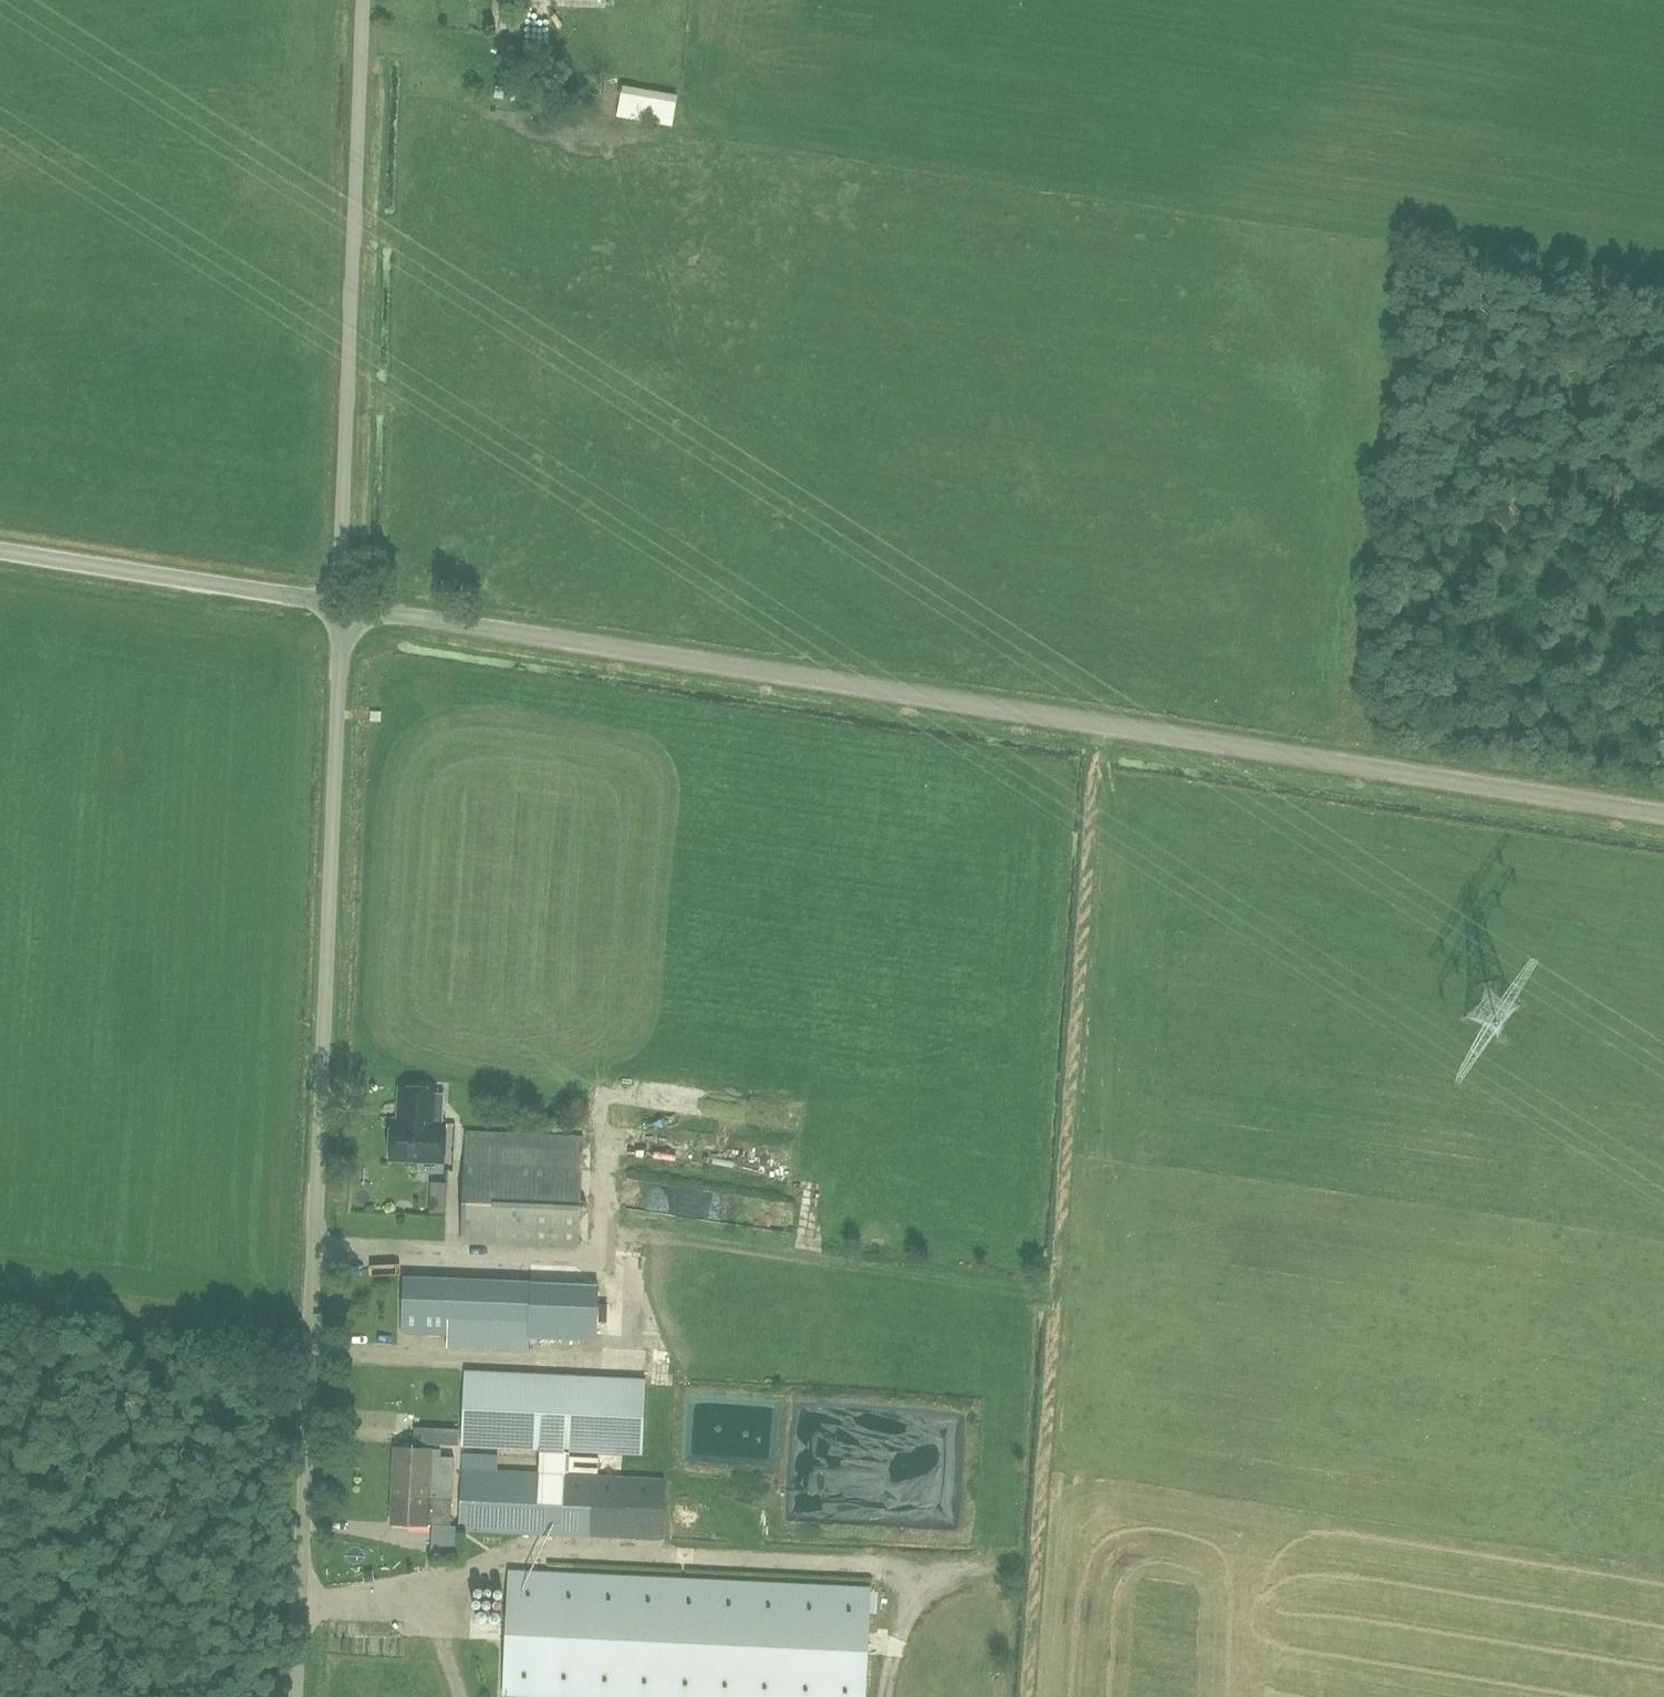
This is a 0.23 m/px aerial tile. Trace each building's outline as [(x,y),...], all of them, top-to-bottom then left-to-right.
[(617,112),(675,120),(679,89),(621,81),(617,112)] [(435,1088),(400,1087),(398,1110),(401,1110),(400,1121),(391,1120),(390,1158),(443,1160),(444,1123),(441,1123),(443,1094),(435,1093),(435,1088)] [(578,1247),(583,1134),(465,1129),(460,1242),(578,1247)] [(551,1271),(552,1290),(585,1289),(585,1270),(551,1271)] [(528,1349),(531,1280),(402,1274),(399,1334),(446,1334),(445,1346),(528,1349)] [(640,1453),(644,1380),(466,1371),(462,1444),(540,1448),(538,1473),(488,1471),(489,1454),(462,1452),(459,1529),(660,1539),(663,1479),(564,1474),(565,1449),(640,1453)] [(458,1444),(459,1427),(413,1425),(411,1442),(458,1444)] [(434,1466),(435,1448),(395,1446),(391,1522),(427,1524),(427,1523),(451,1524),(452,1495),(427,1494),(429,1465),(434,1466)] [(870,1587),(508,1570),(502,1694),(555,1696),(865,1696),(870,1587)]
